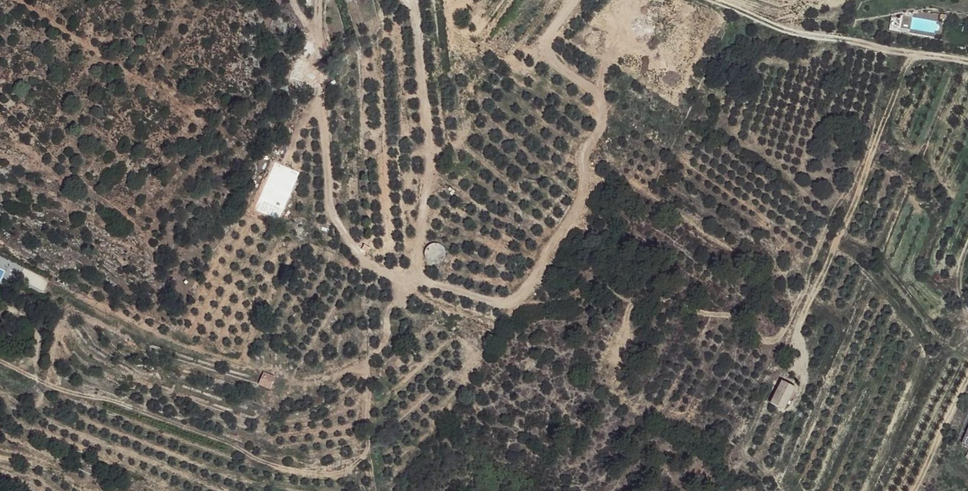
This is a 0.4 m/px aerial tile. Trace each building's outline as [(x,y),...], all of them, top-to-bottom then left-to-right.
[(319,71),(308,68),(304,84),(316,85),(319,71)] [(277,219),(296,170),(276,162),(256,211),(277,219)] [(272,378),(264,374),(260,383),(268,387),(272,378)] [(784,410),(796,388),(782,381),(771,403),(784,410)]
